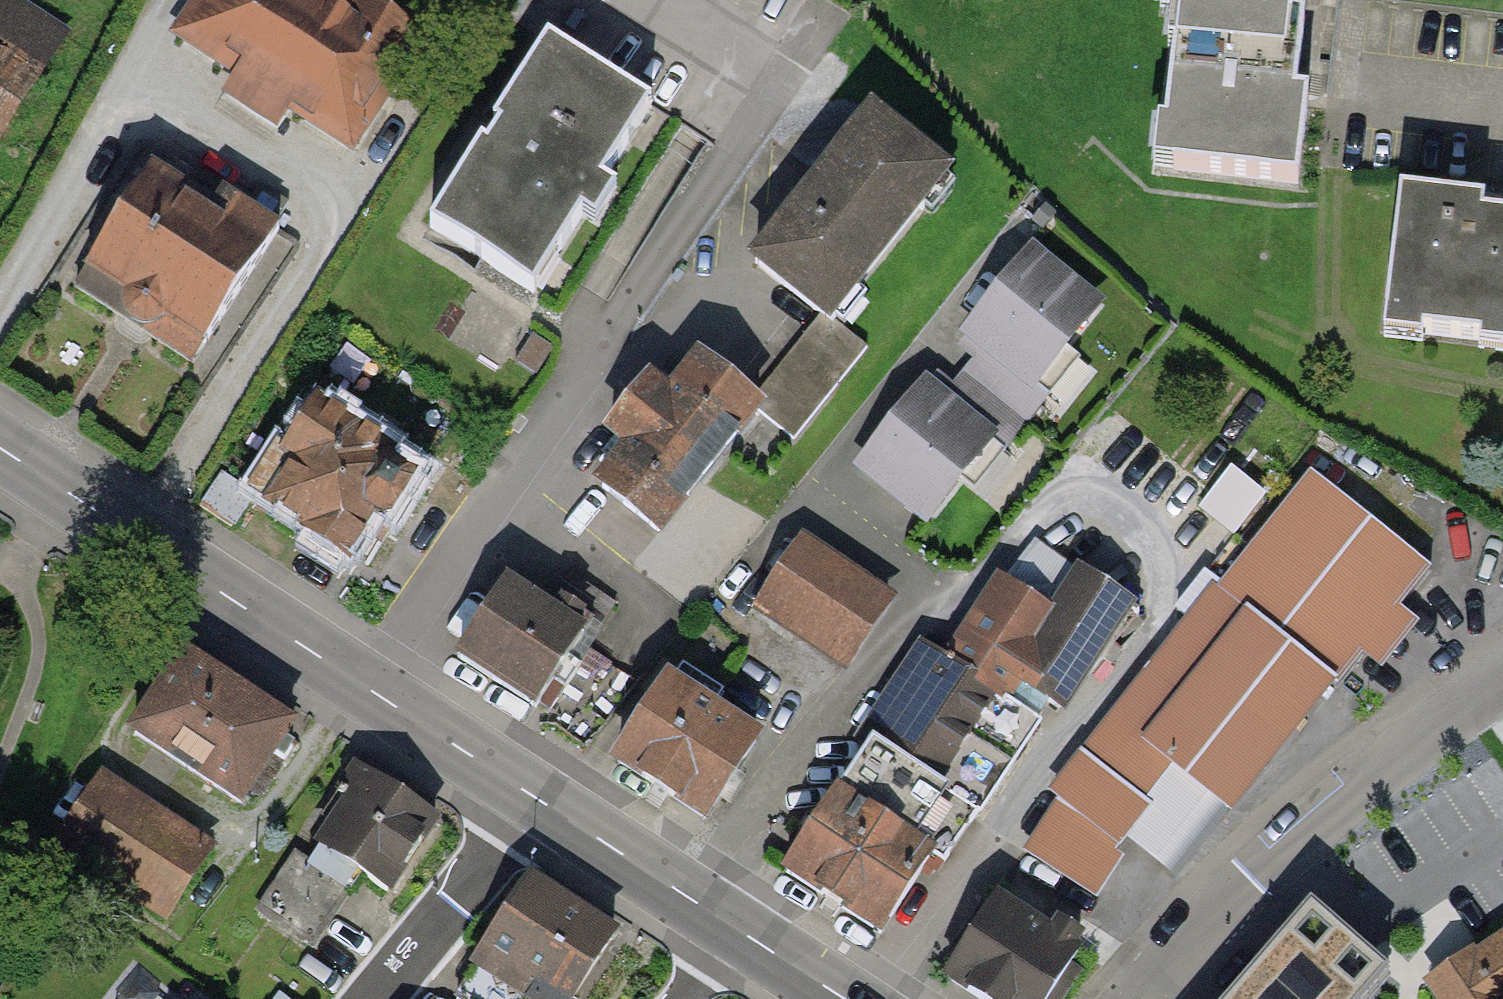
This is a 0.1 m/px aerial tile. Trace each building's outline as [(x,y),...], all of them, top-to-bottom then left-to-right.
[(417,45),(348,0),(216,0),(183,50),(229,81),(217,100),(269,134),(282,115),(343,156),(417,45)] [(1156,24),(1177,26),(1168,138),(1158,137),(1154,182),(1301,194),(1308,108),(1296,107),(1301,44),(1284,43),(1287,0),(1157,0),(1156,24)] [(0,24),(0,133),(51,58),(0,24)] [(626,111),(526,49),(474,134),(482,138),(469,160),(461,155),(412,235),(513,296),(559,221),(575,231),(596,196),(580,186),(626,111)] [(829,318),(942,176),(872,121),(759,263),(824,314),(829,318)] [(208,343),(276,236),(156,159),(88,266),(208,343)] [(1380,205),(1367,349),(1399,352),(1400,343),(1463,349),(1462,358),(1502,361),(1502,231),(1460,227),(1462,212),(1380,205)] [(1034,384),(1095,307),(1032,257),(971,334),(1034,384)] [(866,347),(829,318),(824,314),(751,405),(755,409),(794,439),(866,347)] [(751,405),(700,365),(671,402),(648,383),(610,431),(631,448),(600,487),(657,532),(755,409),(751,405)] [(987,437),(926,389),(865,467),(926,515),(987,437)] [(391,456),(317,408),(287,454),(277,448),(248,493),(314,535),(310,541),(316,554),(327,560),(340,561),(343,558),(350,562),(379,517),(396,528),(424,485),(388,462),(391,456)] [(1205,502),(1240,528),(1272,486),(1238,459),(1205,502)] [(1054,802),(1023,856),(1093,901),(1122,859),(1116,853),(1148,813),(1142,807),(1169,772),(1232,816),(1360,656),(1380,671),(1416,625),(1399,612),(1429,571),(1312,474),(1216,592),(1210,585),(1048,794),(1054,802)] [(1128,607),(1034,540),(946,664),(921,650),(864,737),(874,743),(843,794),(838,791),(787,871),(881,933),(932,855),(945,861),(1035,725),(1002,702),(1017,680),(1054,702),(1128,607)] [(849,664),(889,605),(803,548),(763,606),(849,664)] [(461,656),(535,704),(591,619),(602,626),(617,602),(569,570),(552,596),(564,604),(555,618),(506,586),(461,656)] [(290,725),(184,657),(134,733),(241,802),(272,755),(283,762),(292,749),(280,741),(290,725)] [(708,827),(757,751),(666,692),(617,769),(708,827)] [(406,787),(364,760),(342,791),(353,798),(321,847),(388,892),(435,821),(401,797),(406,787)] [(208,852),(102,782),(60,846),(165,916),(208,852)] [(347,889),(297,856),(259,912),(310,945),(347,889)] [(519,893),(469,978),(504,998),(559,998),(595,938),(519,893)] [(990,897),(939,983),(966,998),(1050,998),(1079,950),(990,897)] [(1310,901),(1225,998),(1358,998),(1385,969),(1310,901)] [(1425,992),(1430,998),(1502,998),(1502,938),(1425,992)]
